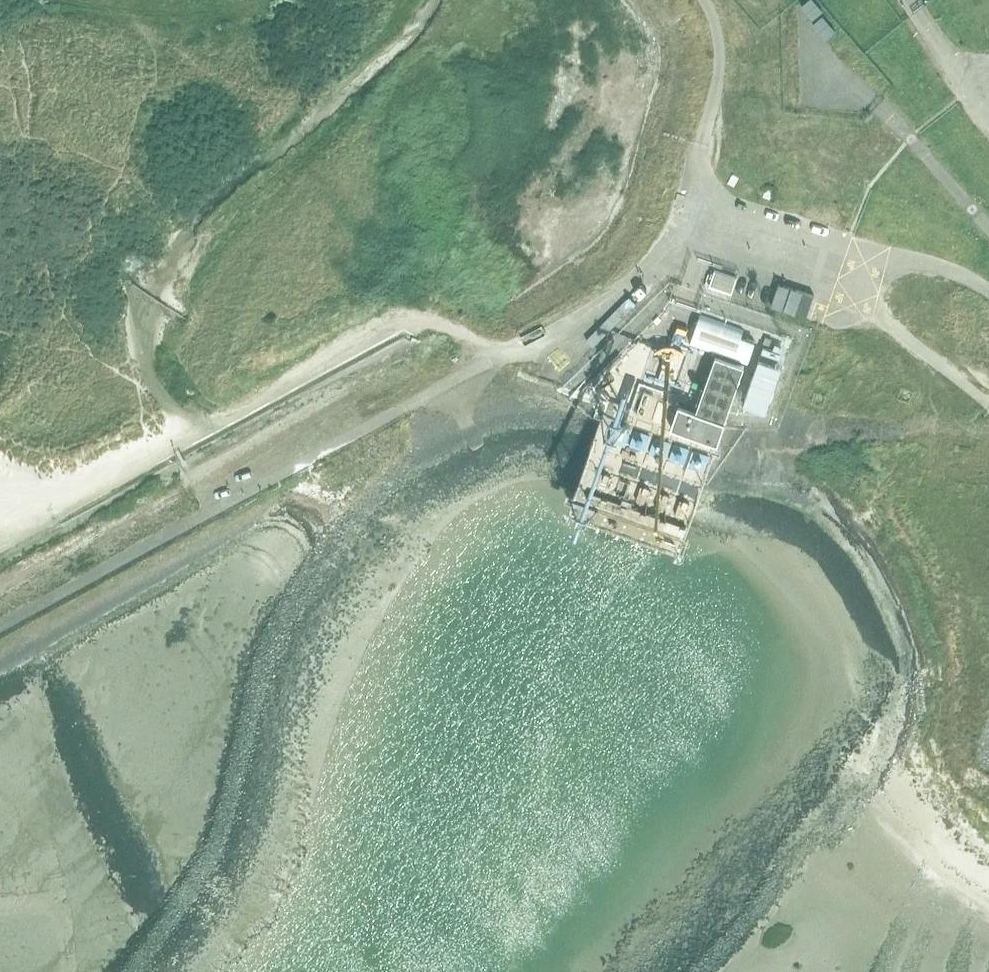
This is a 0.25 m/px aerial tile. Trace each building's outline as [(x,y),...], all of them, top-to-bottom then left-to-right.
[(802,4),(813,17),(823,9),(815,0),(807,0),(802,4)] [(823,15),(816,21),(813,23),(826,38),(835,30),(823,15)] [(714,268),(709,284),(732,291),(737,276),(714,268)] [(747,363),(755,341),(741,336),(744,328),(700,313),(690,343),(747,363)] [(787,338),(791,326),(777,321),(773,332),(787,338)] [(767,410),(786,353),(764,345),(744,402),(767,410)] [(706,483),(728,422),(729,419),(725,418),(728,409),(744,365),(716,355),(703,389),(686,383),(680,402),(671,398),(674,390),(643,380),(641,388),(627,383),(620,402),(612,399),(585,475),(573,507),(683,547),(692,523),(706,483)] [(660,360),(655,376),(667,380),(673,365),(660,360)]
